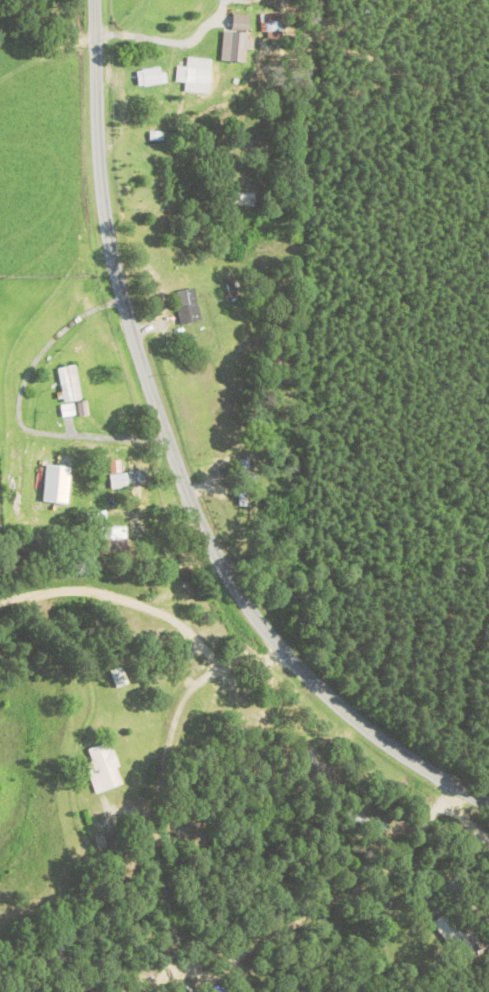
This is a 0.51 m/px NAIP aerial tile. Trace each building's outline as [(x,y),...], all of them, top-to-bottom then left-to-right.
[(260,14),(260,40),(284,40),(284,14),(260,14)] [(175,82),(185,83),(184,92),(209,95),(213,60),(187,57),(186,68),(177,67),(175,82)] [(138,86),(164,84),(163,68),(137,70),(138,86)] [(149,141),(163,141),(163,124),(149,124),(149,141)] [(179,178),(185,178),(185,160),(163,160),(163,203),(179,203),(179,178)] [(201,322),(194,288),(176,292),(182,325),(201,322)] [(61,402),(78,402),(78,368),(61,368),(61,402)] [(249,460),(239,460),(237,506),(248,506),(249,460)] [(111,489),(128,489),(128,474),(110,474),(111,489)] [(94,570),(111,570),(111,558),(127,558),(127,540),(94,540),(94,570)] [(86,765),(95,794),(123,785),(110,742),(88,749),(92,763),(86,765)] [(471,944),(447,913),(433,924),(457,955),(471,944)]
